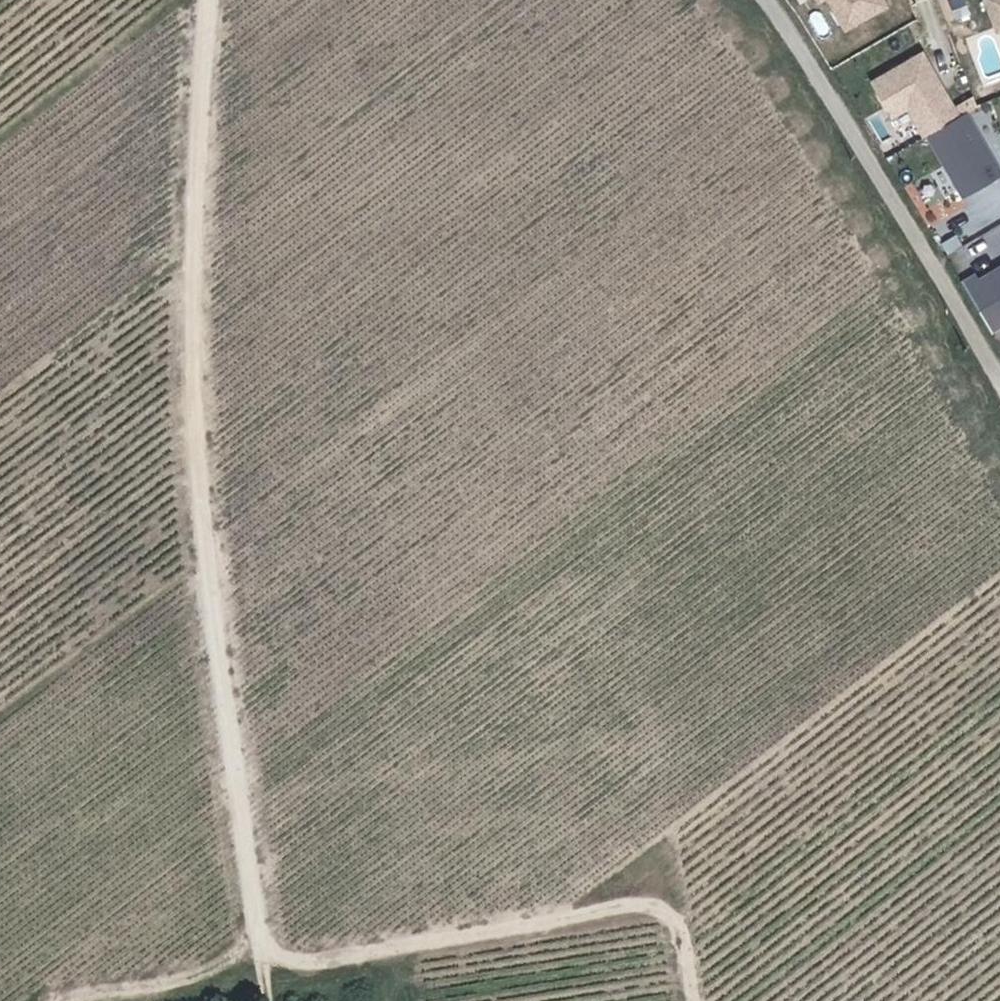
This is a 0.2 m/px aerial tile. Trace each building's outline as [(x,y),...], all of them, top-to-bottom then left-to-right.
[(828,6),(835,2),(854,35),(895,10),(889,0),(824,0),(828,6)] [(991,3),(999,28),(999,0),(991,3)] [(938,142),(968,124),(931,62),(881,92),(901,126),(917,117),(933,145),(938,142)] [(975,120),(968,124),(938,142),(974,204),(999,189),(999,163),(975,120)] [(970,295),(998,344),(999,343),(999,285),(987,293),(984,287),(970,295)]
